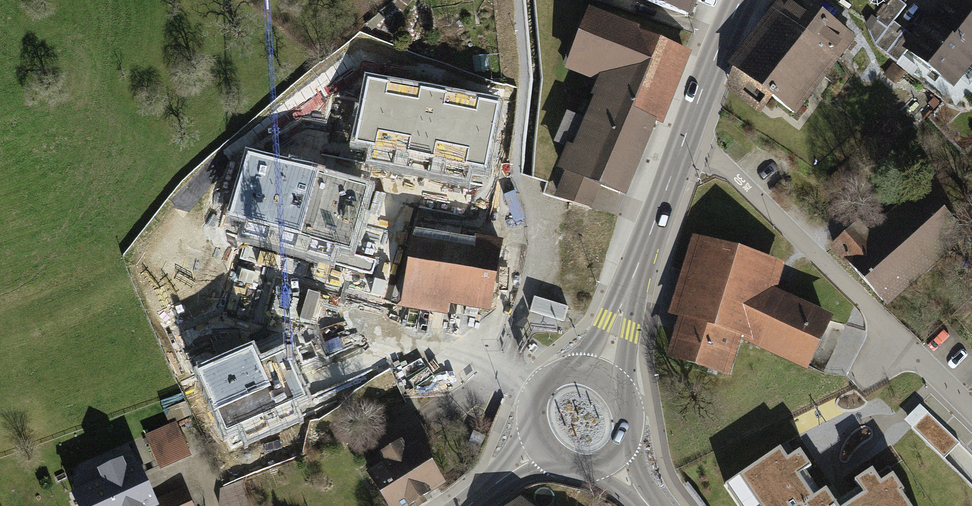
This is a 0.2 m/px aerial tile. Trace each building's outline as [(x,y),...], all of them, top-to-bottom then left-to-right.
[(704,0),(639,0),(697,19),(704,0)] [(809,0),(786,0),(732,68),(800,121),(862,41),(809,0)] [(971,59),(971,55),(934,26),(928,22),(915,38),(894,22),(906,6),(898,0),(890,0),(868,29),(875,45),(899,63),(908,50),(953,84),(971,59)] [(971,55),(971,15),(954,1),(934,26),(971,55)] [(601,85),(557,193),(589,206),(597,184),(623,195),(654,120),(656,122),(685,50),(595,14),(571,73),(601,85)] [(499,102),(367,76),(355,140),(486,166),(499,102)] [(350,246),(368,184),(248,150),(230,211),(350,246)] [(964,234),(921,187),(865,237),(856,227),(836,245),(888,303),(964,234)] [(480,212),(407,199),(397,252),(411,255),(401,308),(489,324),(504,240),(476,235),(480,212)] [(777,292),(786,264),(692,235),(668,313),(677,317),(666,358),(728,379),(740,341),(807,372),(834,316),(777,292)] [(226,431),(306,394),(286,349),(261,361),(253,343),(197,369),(226,431)] [(948,458),(962,443),(923,408),(909,423),(948,458)] [(175,422),(148,435),(162,466),(189,454),(175,422)] [(721,482),(737,505),(836,505),(825,490),(819,495),(803,471),(813,464),(800,445),(793,450),(786,439),(721,482)] [(369,474),(388,505),(415,505),(447,487),(421,444),(369,474)] [(139,457),(84,482),(95,505),(150,505),(152,505),(153,505),(194,505),(183,484),(156,496),(139,457)] [(889,472),(877,480),(872,472),(860,480),(866,489),(840,505),(912,505),(889,472)] [(220,489),(219,504),(220,505),(253,505),(243,480),(220,489)]
